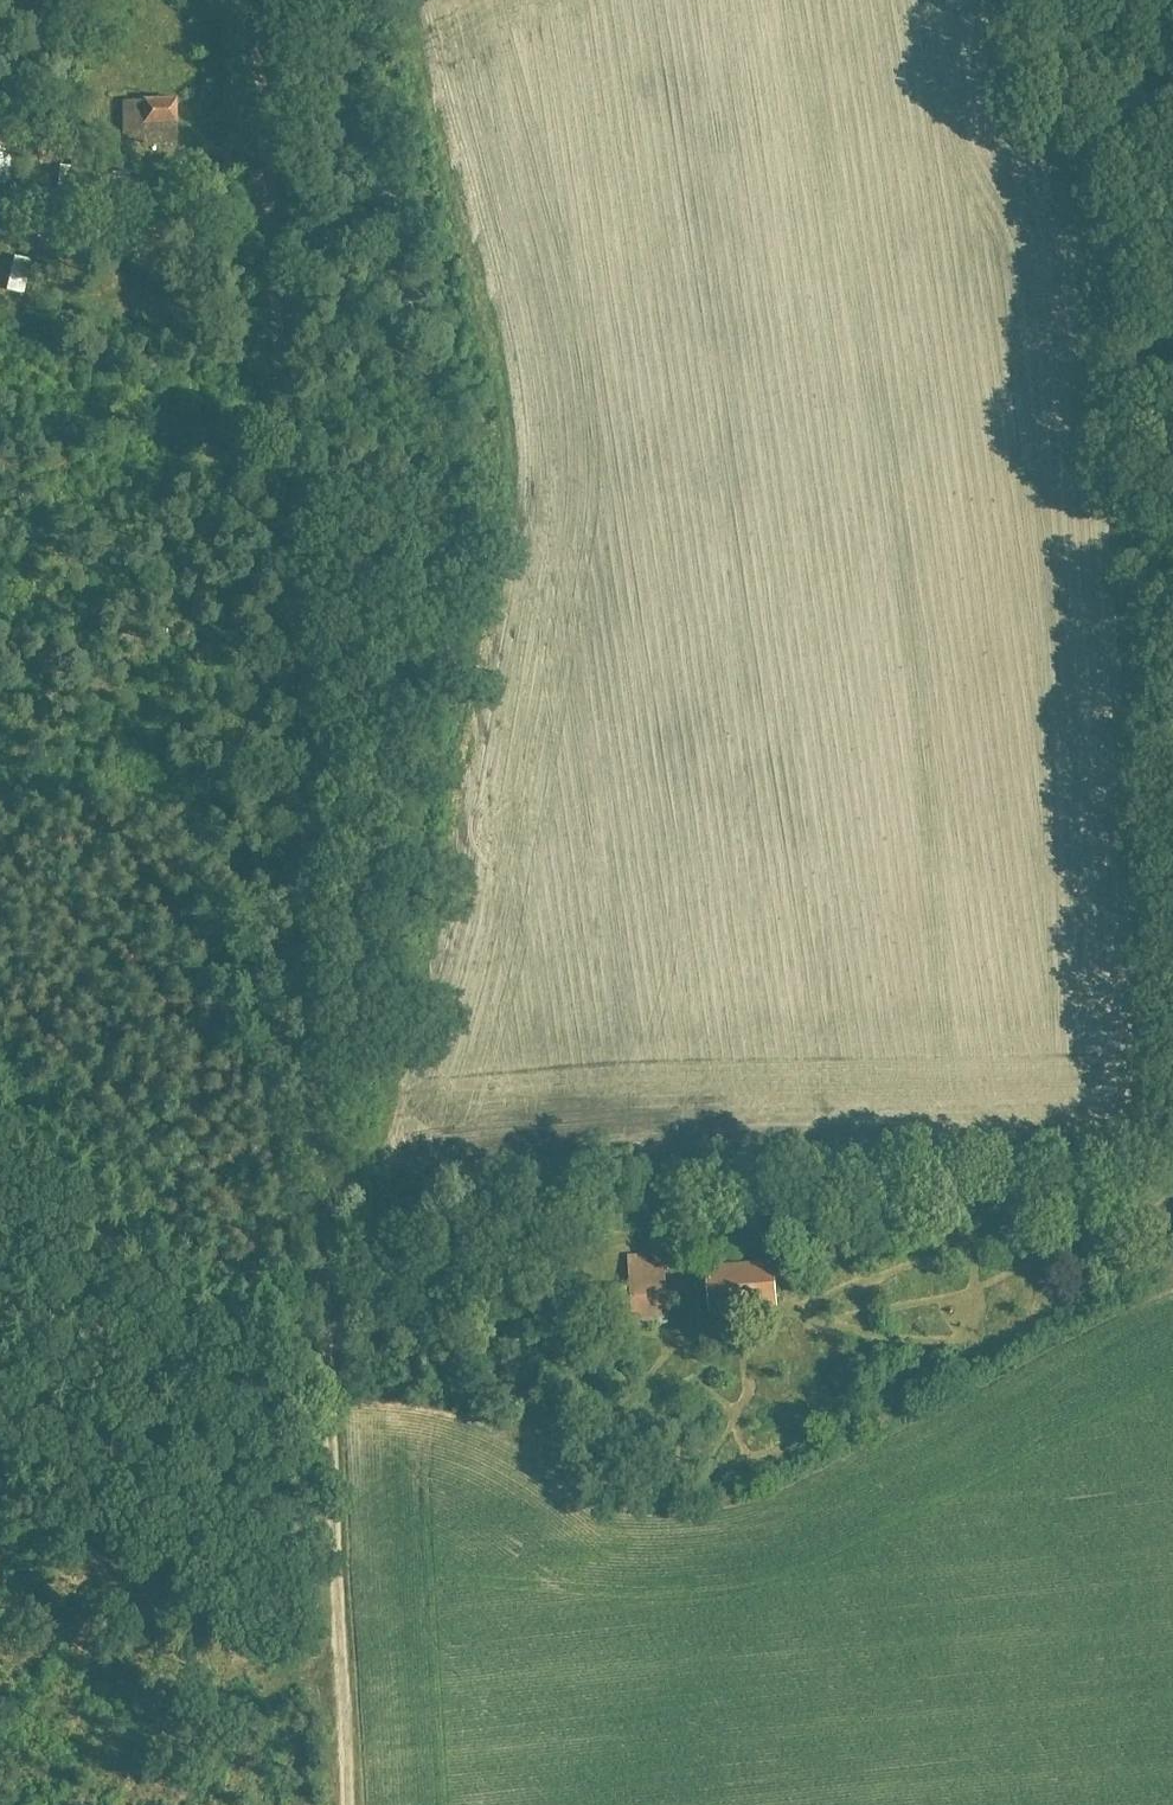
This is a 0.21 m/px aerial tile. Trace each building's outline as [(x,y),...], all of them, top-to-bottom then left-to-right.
[(182,103),(129,104),(126,103),(126,133),(156,133),(156,163),(182,162),(182,103)] [(708,1271),(709,1318),(778,1315),(776,1268),(708,1271)] [(633,1270),(634,1333),(672,1332),(671,1269),(633,1270)]
